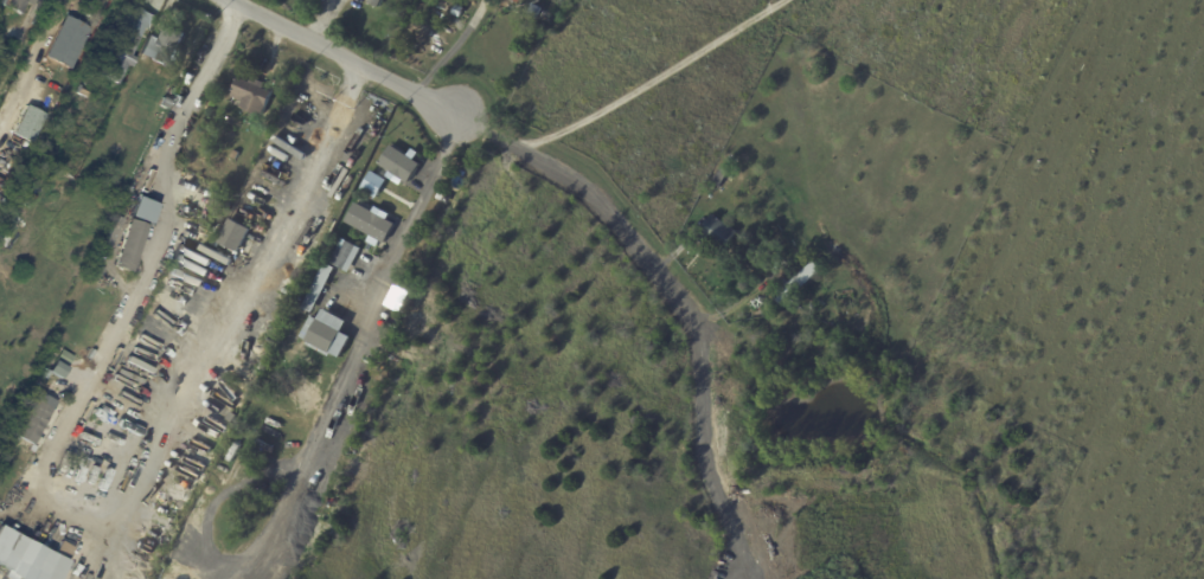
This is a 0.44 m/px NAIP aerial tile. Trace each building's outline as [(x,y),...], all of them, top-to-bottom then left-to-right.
[(1,6),(4,0),(26,0),(19,15),(1,6)] [(366,9),(370,0),(382,0),(376,14),(366,9)] [(462,9),(459,19),(450,15),(455,6),(462,9)] [(533,6),(543,12),(537,22),(529,17),(526,21),(520,18),(524,12),(527,14),(532,6),(533,6)] [(135,8),(154,19),(148,32),(142,30),(128,57),(133,59),(128,69),(124,66),(114,86),(95,78),(130,7),(135,8)] [(444,44),(437,58),(427,52),(425,53),(402,41),(410,24),(417,28),(418,26),(423,28),(422,31),(435,37),(434,38),(444,43),(444,44)] [(142,50),(148,37),(159,41),(166,27),(184,36),(175,52),(181,56),(177,66),(171,64),(167,71),(149,62),(153,54),(142,50)] [(66,30),(83,38),(70,64),(51,56),(64,28),(66,30)] [(90,91),(85,99),(76,94),(81,85),(82,86),(88,76),(94,78),(87,90),(90,91)] [(255,81),(264,84),(262,90),(271,94),(261,118),(238,109),(242,103),(230,97),(237,78),(249,84),(251,78),(255,81)] [(160,98),(167,102),(165,107),(158,102),(160,98)] [(419,164),(389,146),(378,165),(408,183),(419,164)] [(711,182),(721,167),(729,172),(719,188),(711,182)] [(377,197),(385,179),(368,171),(360,190),(377,197)] [(126,217),(133,197),(154,204),(147,224),(126,217)] [(385,242),(395,220),(373,210),(372,211),(354,203),(344,223),(385,242)] [(725,253),(715,246),(712,250),(699,242),(702,238),(698,234),(711,214),(737,232),(732,239),(735,242),(725,255),(725,253)] [(133,263),(129,272),(111,266),(128,219),(146,225),(133,263)] [(232,221),(248,230),(237,252),(216,243),(228,219),(232,221)] [(359,250),(347,274),(332,265),(337,258),(333,256),(338,247),(341,249),(345,242),(359,250)] [(822,270),(781,304),(774,296),(786,287),(782,282),(786,278),(789,283),(812,264),(811,263),(812,262),(813,263),(815,262),(822,270)] [(90,263),(102,269),(97,277),(85,270),(90,263)] [(331,268),(333,269),(310,314),(301,309),(324,264),(331,268)] [(803,297),(807,302),(802,307),(799,303),(803,297)] [(828,302),(825,307),(819,303),(824,297),(828,302)] [(338,319),(345,322),(339,333),(350,339),(339,359),(328,353),(327,354),(305,341),(299,337),(309,317),(316,320),(321,310),(338,319)] [(57,350),(55,355),(50,353),(53,346),(58,349),(57,350)] [(71,358),(65,367),(53,360),(60,349),(72,358),(71,358)] [(55,403),(51,410),(36,438),(17,429),(32,400),(36,392),(56,403),(55,403)] [(258,433),(264,419),(265,419),(267,419),(270,420),(269,422),(277,425),(270,442),(260,437),(261,435),(258,433)] [(286,440),(292,431),(299,436),(293,444),(286,440)] [(322,439),(333,446),(328,455),(318,448),(322,439)] [(0,528),(0,569),(22,578),(58,578),(67,559),(0,528)]
